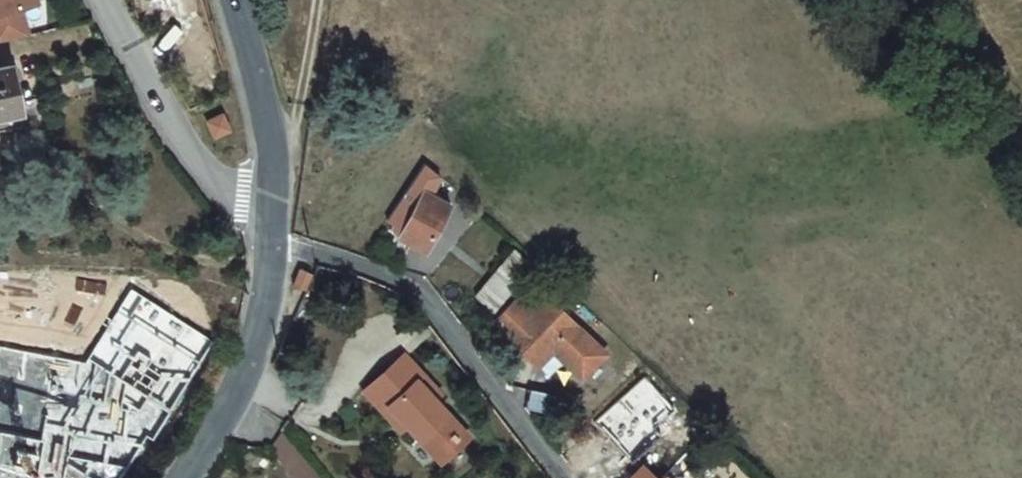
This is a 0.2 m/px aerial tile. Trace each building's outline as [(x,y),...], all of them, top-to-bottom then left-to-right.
[(36,0),(0,0),(0,39),(27,33),(19,7),(36,1),(36,0)] [(0,69),(0,117),(23,112),(12,66),(0,69)] [(426,196),(433,199),(445,180),(425,167),(384,226),(407,240),(426,196)] [(433,199),(426,196),(407,240),(436,252),(454,208),(433,199)] [(527,268),(508,254),(476,295),(495,308),(527,268)] [(0,348),(0,467),(38,477),(123,477),(148,437),(153,441),(215,344),(130,289),(86,363),(0,348)] [(289,301),(298,305),(303,294),(294,289),(289,301)] [(555,358),(555,352),(560,351),(591,378),(613,352),(550,298),(535,315),(517,300),(497,323),(517,341),(529,340),(530,355),(546,369),(555,358)] [(397,350),(362,380),(379,400),(372,406),(384,419),(391,414),(397,420),(431,460),(446,447),(440,440),(454,428),(428,398),(434,393),(397,350)] [(362,380),(355,386),(372,406),(379,400),(362,380)] [(391,414),(384,419),(389,426),(397,420),(391,414)] [(677,468),(668,477),(684,477),(684,474),(677,468)] [(644,469),(636,477),(654,477),(644,469)]
